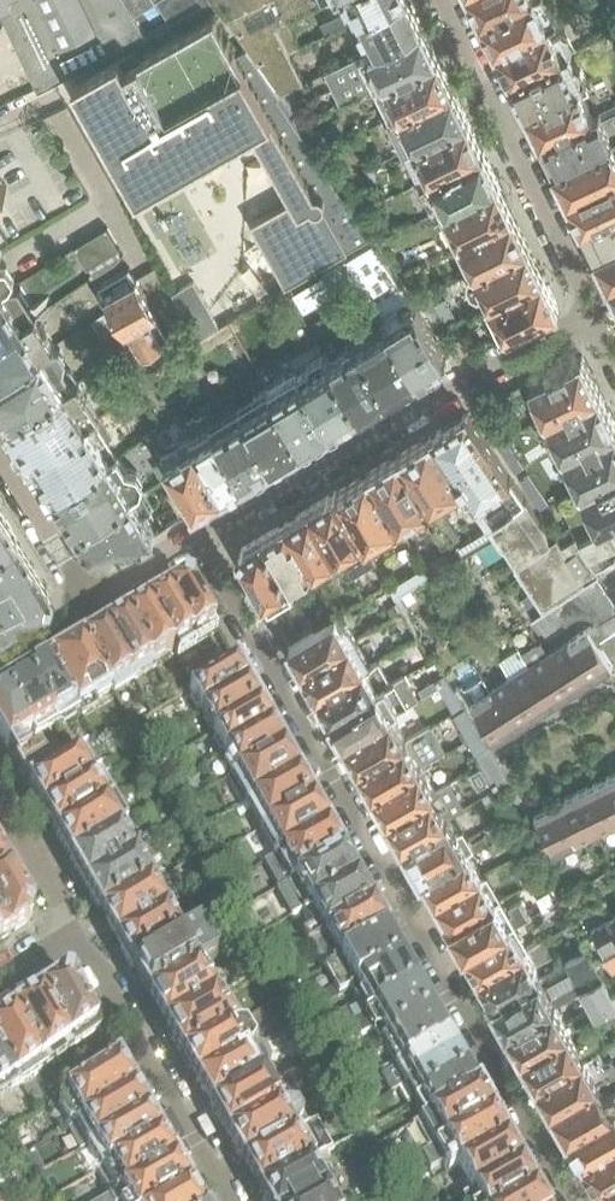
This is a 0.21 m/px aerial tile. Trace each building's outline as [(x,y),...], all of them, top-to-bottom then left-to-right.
[(133,0),(0,0),(0,7),(34,80),(7,93),(10,100),(54,79),(151,29),(139,10),(133,0)] [(139,10),(155,0),(133,0),(139,10)] [(170,19),(175,17),(203,0),(158,0),(170,19)] [(320,0),(214,0),(246,46),(256,59),(277,89),(280,94),(304,82),(289,52),(300,46),(286,16),(320,0)] [(346,11),(350,9),(354,19),(391,0),(341,0),(346,11)] [(410,0),(391,0),(354,19),(369,50),(422,24),(410,0)] [(481,17),(516,0),(473,0),(481,17)] [(549,0),(516,0),(481,17),(496,47),(549,22),(558,18),(549,0)] [(133,46),(73,80),(96,120),(95,121),(114,156),(116,155),(138,193),(252,128),(292,198),(251,222),(286,284),(290,291),(293,289),(347,256),(374,240),(357,211),(347,194),(335,175),(319,152),(299,121),(280,94),(277,89),(256,59),(246,46),(236,52),(214,14),(139,57),(133,46)] [(512,81),(572,51),(570,47),(573,41),(568,32),(563,30),(562,29),(555,32),(549,22),(496,47),(512,81)] [(375,86),(438,57),(422,24),(369,50),(324,72),(339,103),(375,86)] [(579,84),(584,81),(586,75),(581,63),(576,61),(572,51),(512,81),(526,109),(579,84)] [(453,88),(451,85),(438,57),(375,86),(389,117),(453,88)] [(579,84),(526,109),(541,138),(595,115),(579,84)] [(453,88),(389,117),(387,118),(403,150),(406,149),(468,119),(453,88)] [(595,115),(541,138),(555,167),(614,138),(614,104),(595,115)] [(381,121),(378,114),(363,121),(367,128),(381,121)] [(483,150),(468,119),(406,149),(421,180),(451,166),(483,150)] [(555,167),(568,195),(614,174),(614,138),(555,167)] [(499,181),(484,150),(483,150),(451,166),(421,180),(435,211),(439,209),(451,203),(498,181),(499,181)] [(568,195),(583,226),(614,211),(614,174),(568,195)] [(381,200),(373,181),(347,194),(357,211),(381,200)] [(514,213),(498,181),(451,203),(439,209),(454,242),(514,213)] [(614,243),(614,211),(583,226),(596,253),(614,243)] [(528,243),(519,225),(514,213),(454,242),(458,250),(456,252),(460,260),(462,261),(469,272),(528,243)] [(107,226),(74,246),(87,268),(90,267),(92,270),(89,272),(92,276),(115,262),(123,254),(122,252),(121,253),(118,249),(120,248),(107,226)] [(439,342),(431,329),(413,301),(400,282),(401,282),(374,240),(347,256),(358,275),(367,290),(373,301),(386,325),(414,376),(448,356),(439,342)] [(543,274),(528,243),(469,272),(467,273),(466,282),(471,291),(478,295),(484,303),(543,274)] [(614,278),(614,243),(596,253),(610,281),(614,278)] [(334,289),(358,275),(347,256),(293,289),(306,309),(336,291),(334,289)] [(9,285),(15,277),(24,272),(15,259),(7,264),(0,265),(0,291),(9,285)] [(170,338),(148,299),(136,277),(135,278),(130,268),(129,265),(98,284),(135,346),(141,355),(170,338)] [(559,307),(543,274),(484,303),(487,310),(488,310),(501,336),(559,307)] [(194,280),(173,292),(198,337),(219,325),(194,280)] [(37,311),(41,309),(38,304),(31,304),(21,289),(13,290),(9,285),(0,291),(0,335),(37,311)] [(293,298),(285,286),(268,297),(276,309),(293,298)] [(314,336),(373,301),(367,290),(308,326),(314,336)] [(446,321),(427,293),(413,301),(431,329),(444,322),(446,321)] [(53,345),(56,342),(37,311),(0,335),(0,378),(53,345)] [(414,376),(386,325),(369,336),(365,330),(354,337),(386,393),(414,376)] [(473,349),(466,335),(453,341),(460,356),(473,349)] [(386,393),(354,337),(346,341),(349,347),(330,359),(358,410),(386,393)] [(135,346),(123,353),(144,389),(156,381),(149,368),(172,355),(178,352),(170,338),(141,355),(135,346)] [(358,410),(330,359),(323,347),(319,341),(291,358),(294,363),(297,370),(269,386),(302,444),(320,433),(321,434),(330,428),(329,428),(344,419),(344,418),(358,410)] [(86,395),(87,395),(78,379),(79,375),(74,368),(65,368),(65,367),(67,357),(61,347),(53,345),(0,378),(0,401),(34,456),(99,414),(86,395)] [(582,354),(529,381),(546,416),(534,421),(543,439),(546,438),(555,456),(564,452),(614,427),(614,422),(582,354)] [(302,444),(269,386),(239,404),(273,462),(292,450),(292,451),(302,445),(302,444)] [(273,462),(239,404),(210,421),(211,423),(244,479),(246,478),(246,479),(256,473),(256,472),(273,462)] [(480,426),(491,418),(486,411),(475,419),(480,426)] [(468,414),(469,413),(468,412),(467,413),(467,412),(430,435),(467,493),(489,526),(495,535),(542,607),(580,583),(585,591),(602,581),(614,600),(614,599),(614,582),(604,563),(600,555),(590,537),(580,542),(575,536),(562,543),(556,535),(550,540),(544,526),(468,414)] [(57,492),(116,455),(107,440),(113,436),(99,414),(34,456),(57,492)] [(484,433),(495,425),(491,418),(480,426),(484,433)] [(244,479),(211,423),(190,436),(225,491),(235,486),(235,485),(244,479)] [(489,440),(500,432),(495,425),(484,433),(489,440)] [(564,452),(581,486),(614,471),(614,427),(564,452)] [(494,447),(505,439),(503,436),(500,432),(489,440),(494,447)] [(454,502),(467,493),(430,435),(400,454),(436,513),(437,512),(454,502)] [(225,491),(190,436),(161,453),(180,486),(167,493),(174,504),(157,514),(164,527),(195,509),(225,491)] [(499,453),(510,446),(505,439),(494,447),(499,453)] [(504,460),(515,453),(510,446),(499,453),(504,460)] [(436,513),(400,454),(399,453),(368,472),(369,472),(406,531),(430,517),(440,533),(447,528),(437,512),(436,513)] [(509,467),(520,459),(515,453),(504,460),(509,467)] [(77,525),(142,486),(144,482),(138,472),(128,470),(117,454),(116,455),(57,492),(67,508),(66,508),(77,525)] [(513,474),(524,466),(520,459),(509,467),(513,474)] [(521,487),(532,479),(527,471),(515,479),(521,487)] [(581,486),(574,490),(591,526),(598,523),(614,515),(614,471),(581,486)] [(388,542),(406,531),(369,472),(337,492),(336,491),(333,492),(367,548),(385,536),(388,542)] [(526,495),(538,486),(532,479),(521,487),(526,495)] [(155,533),(144,514),(151,510),(140,491),(142,486),(77,525),(78,528),(79,527),(91,547),(90,547),(97,559),(98,559),(99,560),(105,562),(107,562),(116,557),(155,533)] [(531,502),(543,494),(538,486),(526,495),(531,502)] [(557,498),(551,490),(544,495),(548,501),(549,503),(553,500),(557,498)] [(367,548),(333,492),(327,496),(327,497),(310,507),(343,561),(352,577),(375,563),(367,548)] [(547,502),(548,501),(544,495),(543,494),(531,502),(536,510),(547,502)] [(343,561),(310,507),(285,522),(313,569),(322,563),(335,565),(343,561)] [(16,535),(14,533),(8,524),(3,515),(0,511),(0,545),(15,536),(16,535)] [(598,523),(601,529),(605,527),(606,528),(590,537),(600,555),(614,547),(614,515),(598,523)] [(313,569),(285,522),(261,537),(292,588),(315,574),(313,569)] [(463,555),(495,535),(489,526),(457,545),(463,555)] [(47,587),(45,584),(15,536),(0,545),(0,626),(41,601),(41,602),(44,600),(46,597),(47,593),(47,590),(47,587)] [(292,588),(261,537),(245,546),(244,546),(242,548),(240,549),(239,553),(239,556),(240,556),(272,609),(296,595),(292,588)] [(447,564),(441,553),(425,563),(432,573),(447,564)] [(604,563),(614,582),(614,558),(604,563)] [(614,600),(602,581),(585,591),(580,583),(542,607),(531,615),(545,636),(564,623),(564,624),(575,616),(578,616),(581,615),(584,615),(587,615),(590,616),(592,618),(594,619),(596,622),(606,639),(614,633),(614,601),(614,600)] [(214,627),(206,612),(191,587),(191,586),(188,585),(182,584),(164,594),(196,646),(217,634),(214,628),(214,627)] [(196,646),(164,594),(146,605),(173,651),(177,656),(196,646)] [(466,618),(457,604),(447,611),(455,625),(466,618)] [(173,651),(146,605),(124,619),(152,663),(173,651)] [(304,670),(358,639),(347,620),(341,623),(336,614),(289,642),(304,670)] [(152,663),(124,619),(104,631),(135,682),(156,669),(152,663)] [(613,666),(602,648),(599,643),(606,639),(596,622),(568,638),(593,678),(613,666)] [(135,682),(104,631),(82,644),(111,691),(113,695),(135,682)] [(593,678),(568,638),(567,637),(547,650),(573,691),(593,678)] [(318,693),(365,665),(371,662),(358,639),(304,670),(318,693)] [(111,691),(82,644),(48,664),(77,711),(111,691)] [(573,691),(547,650),(528,662),(554,703),(573,691)] [(400,707),(386,684),(390,682),(376,659),(371,662),(365,665),(318,693),(332,718),(344,740),(347,744),(393,715),(392,712),(400,707)] [(554,703),(528,662),(508,675),(535,715),(554,703)] [(77,711),(48,664),(26,678),(56,727),(78,714),(77,711)] [(201,712),(247,686),(235,665),(189,691),(201,712)] [(453,687),(445,673),(436,679),(439,685),(444,694),(453,687)] [(535,715),(508,675),(489,687),(490,689),(515,728),(535,715)] [(56,727),(26,678),(5,690),(31,736),(35,743),(57,729),(56,727)] [(213,735),(260,708),(247,686),(201,712),(213,735)] [(449,704),(459,697),(455,691),(455,690),(453,687),(444,694),(449,704)] [(515,728),(490,689),(471,702),(495,740),(515,728)] [(5,690),(0,693),(0,737),(7,750),(18,744),(31,736),(5,690)] [(454,713),(465,706),(464,704),(459,697),(449,704),(453,710),(454,713)] [(459,721),(470,714),(465,706),(454,713),(459,721)] [(225,755),(271,728),(260,708),(213,735),(225,755)] [(463,729),(475,721),(470,714),(459,721),(463,729)] [(361,768),(408,741),(393,715),(347,744),(361,768)] [(467,737),(479,729),(475,721),(463,729),(467,737)] [(162,736),(156,726),(147,731),(142,722),(132,727),(144,748),(162,736)] [(236,774),(283,748),(271,728),(225,755),(236,774)] [(484,736),(479,729),(467,737),(471,744),(484,736)] [(476,752),(489,744),(484,736),(471,744),(475,751),(476,752)] [(374,792),(430,759),(431,759),(427,753),(418,758),(408,741),(361,768),(374,792)] [(51,768),(35,743),(21,750),(18,744),(7,750),(26,783),(51,768)] [(480,761),(494,753),(491,747),(490,746),(489,744),(476,752),(480,761)] [(245,805),(297,775),(283,748),(236,774),(230,778),(245,805)] [(499,762),(494,753),(480,761),(481,763),(485,769),(499,762)] [(43,813),(99,780),(109,773),(104,764),(93,769),(85,756),(77,760),(77,759),(53,772),(51,768),(26,783),(43,813)] [(435,790),(426,772),(434,768),(430,759),(374,792),(388,817),(435,790)] [(503,771),(499,762),(485,769),(489,778),(503,771)] [(180,781),(172,768),(160,774),(169,788),(180,781)] [(501,783),(508,779),(503,771),(489,778),(494,787),(501,783)] [(596,782),(614,818),(614,773),(596,782)] [(259,830),(312,801),(297,775),(245,805),(259,830)] [(56,836),(113,803),(99,780),(43,813),(56,836)] [(188,795),(180,781),(169,788),(173,796),(177,802),(188,795)] [(596,782),(576,792),(596,832),(614,822),(614,818),(596,782)] [(498,801),(491,789),(482,794),(489,807),(498,801)] [(448,817),(437,797),(438,797),(435,790),(388,817),(403,842),(448,817)] [(596,832),(576,792),(555,802),(575,842),(596,832)] [(520,817),(510,800),(498,807),(508,825),(520,817)] [(275,857),(327,827),(312,801),(259,830),(275,857)] [(575,842),(555,802),(535,812),(554,852),(575,842)] [(69,860),(126,827),(113,803),(56,836),(69,860)] [(207,826),(199,810),(185,818),(194,833),(207,826)] [(462,841),(452,824),(448,817),(403,842),(416,867),(462,841)] [(502,836),(495,824),(487,829),(494,841),(502,836)] [(151,847),(152,847),(146,837),(135,843),(126,827),(69,860),(85,887),(151,847)] [(278,889),(341,851),(327,827),(275,857),(285,875),(273,881),(278,889)] [(475,849),(488,841),(485,835),(472,842),(475,849)] [(502,836),(494,841),(490,843),(495,852),(507,845),(502,836)] [(480,875),(466,851),(467,851),(462,841),(416,867),(436,902),(451,893),(480,875)] [(101,915),(154,881),(147,867),(159,860),(151,847),(85,887),(101,915)] [(301,911),(357,879),(341,851),(278,889),(277,890),(292,917),(301,911)] [(0,855),(0,875),(9,870),(0,855)] [(177,905),(176,903),(184,898),(198,889),(200,893),(220,883),(212,865),(191,875),(193,881),(189,884),(186,879),(174,887),(175,888),(169,891),(162,878),(155,882),(154,881),(101,915),(116,943),(171,909),(177,905)] [(9,870),(0,875),(0,918),(10,935),(26,925),(27,925),(30,922),(32,911),(31,907),(30,907),(9,870)] [(451,928),(495,901),(480,875),(451,893),(436,902),(451,928)] [(307,943),(372,906),(357,879),(301,911),(312,928),(302,933),(307,943)] [(510,927),(531,915),(521,898),(508,905),(512,912),(505,917),(495,901),(451,928),(465,953),(509,926),(510,927)] [(333,965),(388,935),(372,906),(307,943),(322,970),(333,965)] [(132,970),(186,935),(171,909),(116,943),(132,970)] [(611,916),(591,927),(600,944),(589,950),(601,972),(612,964),(613,965),(614,964),(614,924),(611,916)] [(0,918),(0,942),(10,935),(0,918)] [(526,953),(523,949),(510,927),(509,926),(465,953),(480,979),(526,953)] [(204,966),(217,958),(200,927),(199,927),(186,935),(132,970),(148,998),(204,966)] [(348,992),(404,962),(388,935),(333,965),(322,970),(333,988),(323,994),(328,1003),(338,996),(338,997),(348,992)] [(508,1030),(509,1030),(555,1004),(582,990),(603,976),(601,972),(589,950),(566,963),(575,980),(549,994),(539,976),(494,1003),(493,1003),(508,1030)] [(494,1003),(539,976),(526,953),(480,979),(494,1003)] [(363,1018),(418,987),(404,962),(348,992),(358,1008),(350,1012),(348,1010),(323,1024),(329,1035),(342,1028),(363,1018)] [(165,1028),(221,994),(204,966),(148,998),(165,1028)] [(607,1008),(614,1004),(614,995),(603,976),(582,990),(590,1006),(565,1020),(555,1004),(509,1030),(523,1055),(569,1029),(607,1008)] [(101,1032),(74,985),(75,985),(71,982),(67,980),(62,981),(60,982),(41,996),(73,1050),(74,1050),(101,1032)] [(385,1039),(432,1012),(418,987),(363,1018),(374,1035),(381,1032),(385,1039)] [(299,1005),(289,989),(283,992),(292,1007),(293,1009),(299,1005)] [(182,1058),(238,1025),(221,994),(165,1028),(182,1058)] [(73,1050),(41,996),(41,995),(31,1001),(31,1002),(14,1014),(47,1068),(73,1050)] [(607,1008),(614,1024),(614,1004),(607,1008)] [(394,1070),(448,1039),(432,1012),(385,1039),(368,1049),(374,1059),(384,1053),(394,1070)] [(14,1014),(14,1013),(4,1020),(0,1023),(0,1054),(20,1087),(47,1068),(14,1014)] [(196,1083),(252,1050),(255,1043),(245,1025),(238,1025),(182,1058),(191,1074),(196,1083)] [(538,1082),(584,1055),(569,1029),(523,1055),(538,1082)] [(403,1087),(451,1059),(457,1056),(448,1039),(394,1070),(383,1076),(392,1093),(396,1091),(400,1089),(403,1087)] [(614,1073),(614,1065),(610,1057),(604,1060),(597,1048),(584,1055),(538,1082),(553,1108),(598,1083),(600,1082),(599,1081),(614,1073)] [(90,1079),(118,1063),(111,1050),(83,1067),(90,1079)] [(211,1109),(266,1077),(253,1053),(252,1050),(196,1083),(201,1092),(202,1092),(211,1109)] [(0,1054),(0,1100),(20,1087),(0,1054)] [(451,1081),(467,1072),(457,1056),(451,1059),(403,1087),(400,1089),(409,1105),(413,1103),(451,1081)] [(75,1126),(133,1091),(118,1063),(90,1079),(80,1086),(61,1098),(59,1097),(57,1106),(68,1124),(75,1126)] [(423,1120),(451,1104),(476,1090),(467,1072),(451,1081),(413,1103),(423,1119),(423,1120)] [(227,1137),(283,1104),(267,1076),(266,1077),(211,1109),(227,1137)] [(614,1108),(614,1088),(604,1094),(598,1083),(553,1108),(568,1136),(614,1108)] [(452,1137),(491,1115),(477,1089),(476,1090),(451,1104),(423,1120),(423,1119),(386,1140),(387,1142),(388,1141),(402,1166),(433,1148),(452,1137)] [(86,1147),(146,1114),(133,1091),(75,1126),(86,1147)] [(242,1165),(243,1165),(299,1132),(297,1128),(303,1117),(297,1105),(283,1104),(227,1137),(242,1165)] [(377,1124),(366,1106),(353,1115),(363,1134),(376,1125),(377,1124)] [(614,1144),(614,1109),(614,1108),(568,1136),(583,1163),(614,1144)] [(351,1112),(341,1118),(353,1139),(363,1134),(353,1115),(351,1112)] [(100,1170),(159,1137),(146,1114),(86,1147),(100,1170)] [(453,1171),(458,1168),(506,1141),(492,1116),(491,1115),(452,1137),(433,1148),(448,1174),(453,1171)] [(299,1132),(243,1165),(259,1193),(314,1161),(333,1151),(321,1130),(317,1122),(299,1132)] [(386,1140),(376,1125),(363,1134),(373,1150),(387,1142),(386,1140)] [(110,1197),(174,1161),(159,1137),(100,1170),(96,1173),(110,1197)] [(472,1193),(520,1166),(506,1141),(458,1168),(472,1193)] [(614,1179),(614,1144),(583,1163),(598,1189),(614,1179)] [(189,1189),(174,1161),(110,1197),(103,1200),(168,1200),(189,1189)] [(330,1189),(314,1161),(259,1193),(258,1193),(263,1200),(336,1200),(330,1189)] [(534,1191),(520,1166),(472,1193),(464,1198),(465,1200),(515,1200),(534,1191)] [(598,1189),(605,1200),(614,1200),(614,1179),(598,1189)] [(189,1189),(168,1200),(196,1200),(189,1189)] [(534,1190),(534,1191),(515,1200),(540,1200),(534,1190)]
